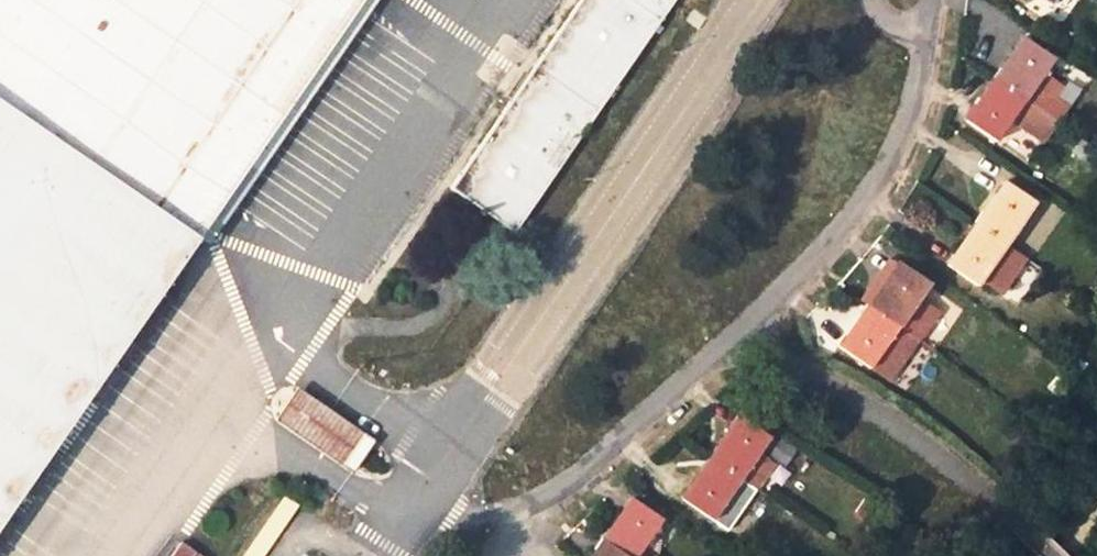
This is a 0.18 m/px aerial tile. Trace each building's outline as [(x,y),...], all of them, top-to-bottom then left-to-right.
[(355,0),(0,0),(0,506),(355,0)] [(669,0),(573,0),(441,188),(505,233),(669,0)] [(993,79),(1023,99),(1051,58),(1022,38),(993,79)] [(965,120),(994,140),(1010,117),(1041,140),(1054,121),(1023,99),(993,79),(965,120)] [(972,223),(1002,243),(1030,200),(1000,180),(972,223)] [(1002,243),(972,223),(946,263),(976,282),(979,277),(999,290),(1021,256),(1002,243)] [(895,263),(867,304),(895,324),(916,293),(935,306),(943,295),(924,282),(895,263)] [(867,366),(895,324),(867,304),(838,346),(867,366)] [(282,408),(319,433),(339,447),(341,442),(357,454),(368,437),(296,388),(282,408)] [(736,415),(709,455),(742,479),(758,489),(775,464),(759,453),(769,438),(736,415)] [(348,466),(357,454),(341,442),(339,447),(319,433),(313,441),(348,466)] [(781,468),(794,451),(778,439),(765,456),(781,468)] [(714,520),(742,479),(709,455),(681,498),(714,520)] [(290,497),(278,488),(229,555),(248,555),(290,497)] [(604,537),(630,555),(657,555),(640,545),(659,517),(630,498),(604,537)] [(202,552),(174,532),(158,555),(199,555),(202,552)] [(604,537),(591,555),(630,555),(604,537)]
